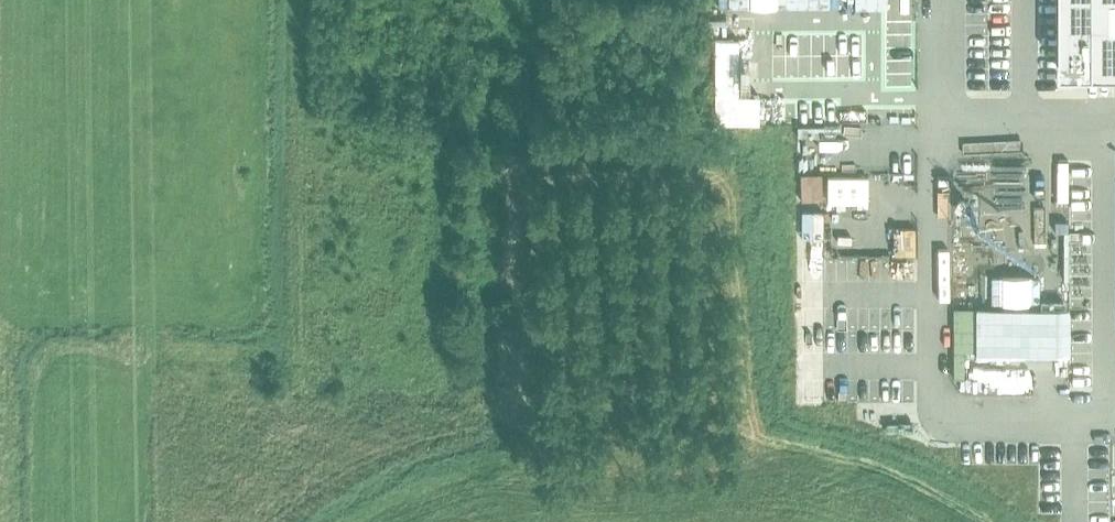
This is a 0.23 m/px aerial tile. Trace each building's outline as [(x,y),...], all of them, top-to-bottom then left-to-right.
[(1062,73),(1114,73),(1114,0),(1062,0),(1062,73)]
